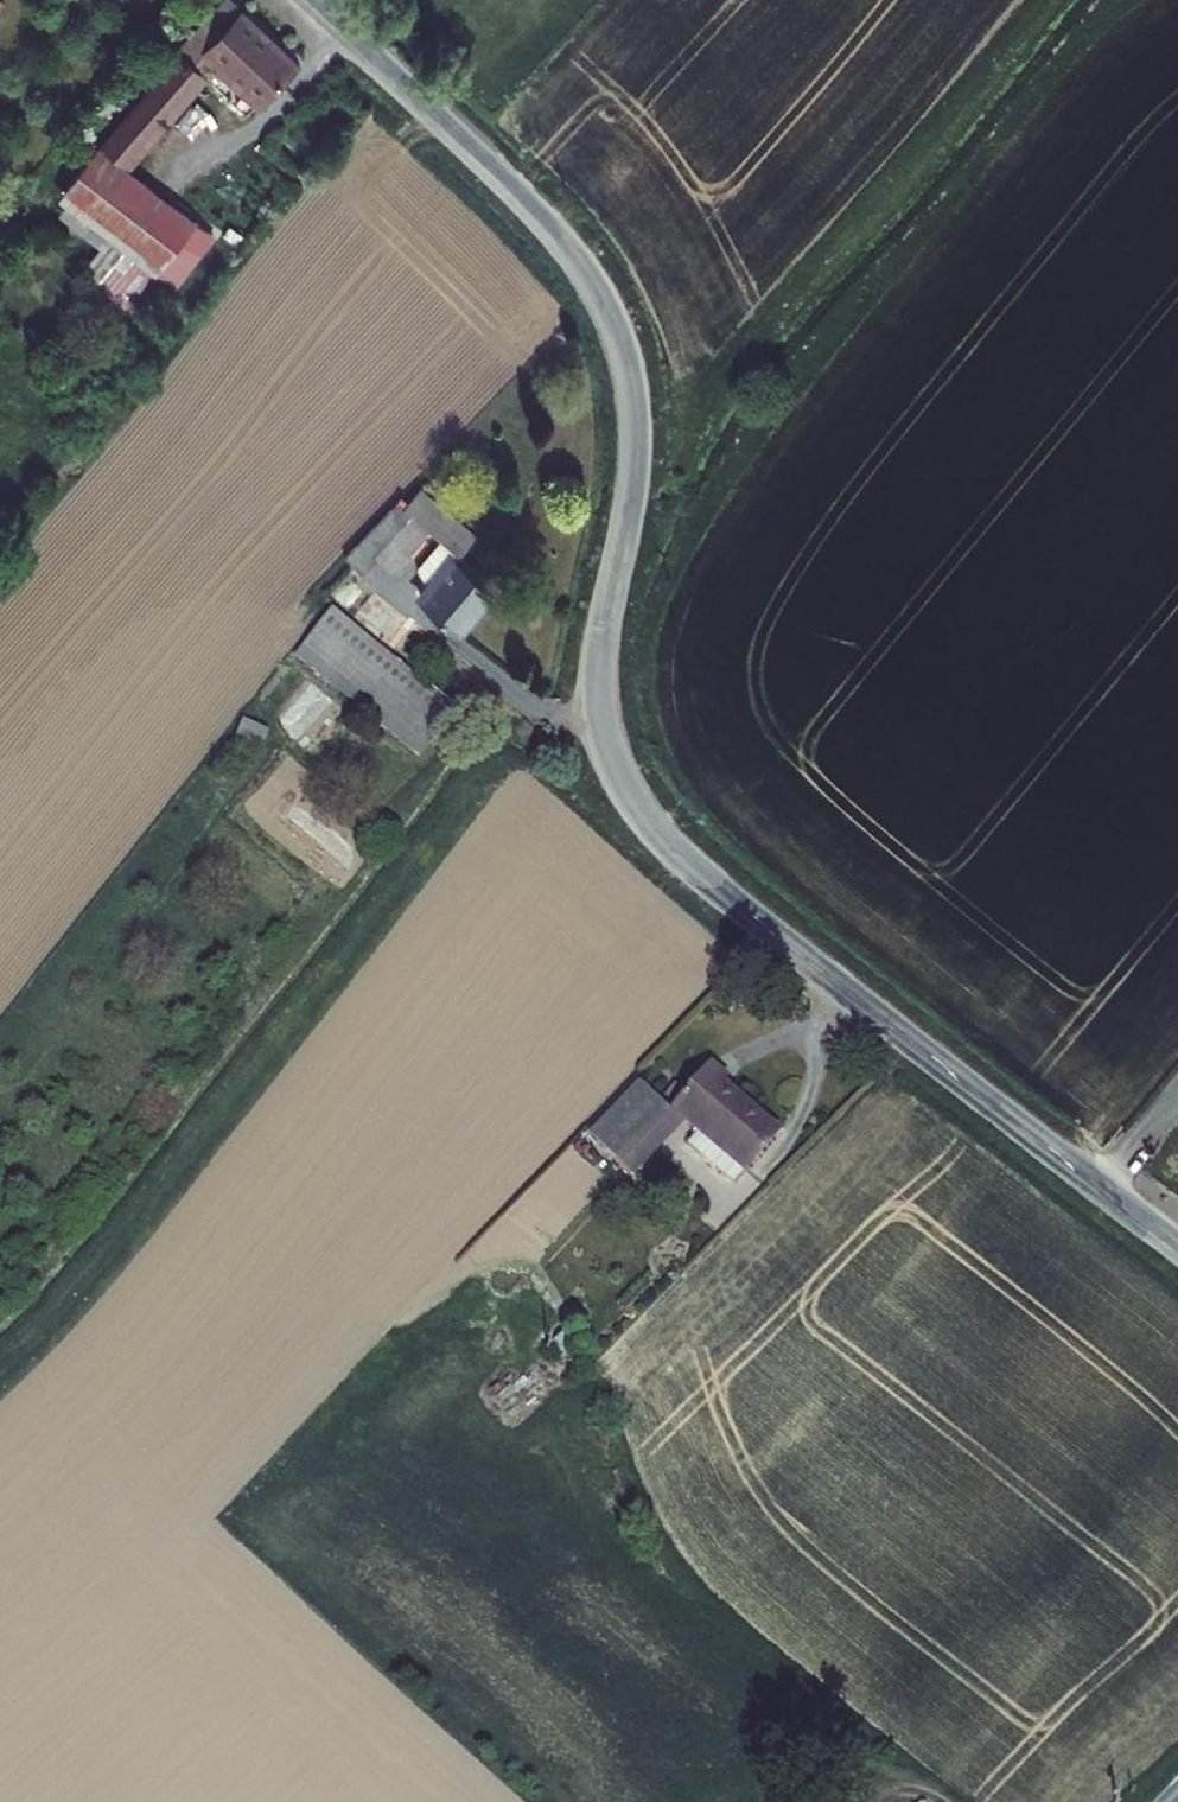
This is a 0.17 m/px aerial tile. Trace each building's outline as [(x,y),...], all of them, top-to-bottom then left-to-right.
[(96,142),(118,159),(199,67),(246,106),(290,53),(232,0),(208,0),(189,21),(192,24),(96,142)] [(96,142),(56,188),(150,271),(191,219),(118,159),(96,142)] [(150,271),(167,287),(209,238),(191,219),(150,271)] [(416,483),(351,564),(368,580),(378,568),(386,570),(395,579),(430,533),(444,542),(422,568),(439,583),(427,600),(470,634),(504,594),(463,556),(479,537),(416,483)] [(341,614),(334,620),(461,717),(469,711),(341,614)] [(461,717),(334,620),(303,660),(429,757),(461,717)] [(755,1113),(760,1107),(730,1084),(736,1075),(720,1061),(680,1106),(705,1127),(690,1140),(735,1177),(782,1133),(755,1113)] [(610,1106),(588,1128),(625,1161),(647,1141),(674,1110),(648,1086),(624,1114),(618,1110),(610,1106)]
